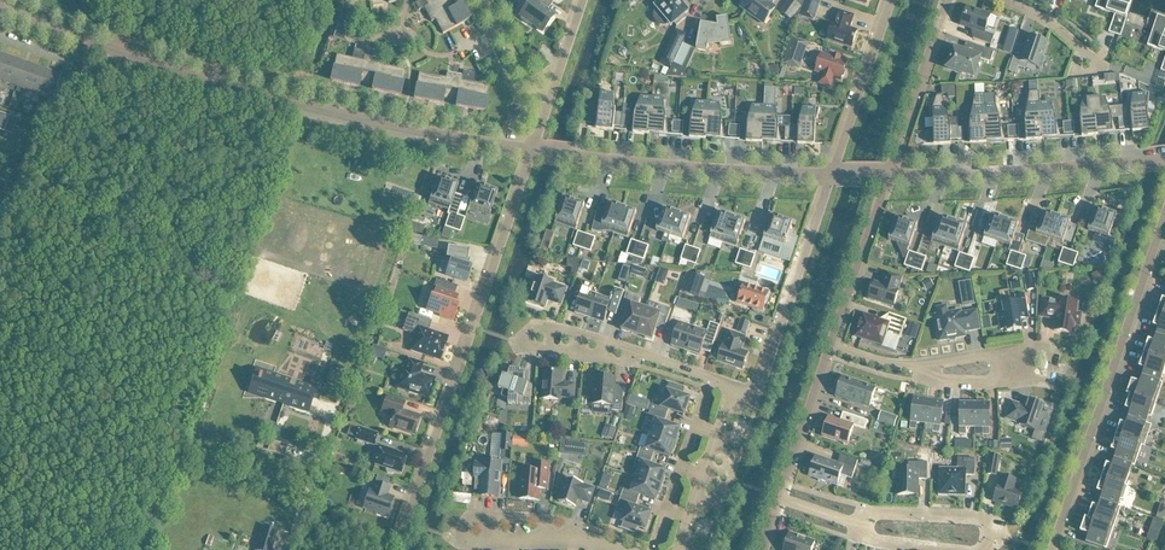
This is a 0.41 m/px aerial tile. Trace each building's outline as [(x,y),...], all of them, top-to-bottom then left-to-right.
[(415,4),(419,11),(424,9),(427,16),(452,2),(451,0),(422,0),(415,4)] [(552,4),(548,0),(530,0),(531,0),(519,16),(522,18),(520,20),(527,25),(529,23),(543,33),(554,17),(547,11),(552,4)] [(677,0),(661,0),(663,2),(657,7),(658,9),(656,10),(655,12),(655,14),(654,17),(655,19),(656,21),(657,23),(658,24),(660,26),(662,26),(665,27),(667,26),(669,25),(671,24),(672,25),(675,23),(677,26),(687,18),(684,15),(688,12),(677,0)] [(776,0),(746,0),(741,7),(763,23),(774,8),(772,6),(776,0)] [(802,8),(790,0),(789,0),(779,12),(792,21),(802,8)] [(802,8),(803,2),(801,0),(790,0),(802,8)] [(821,1),(817,0),(805,0),(799,17),(814,22),(821,1)] [(1095,9),(1115,16),(1109,32),(1120,36),(1132,0),(1120,0),(1119,5),(1110,2),(1111,0),(1098,0),(1095,9)] [(459,7),(456,8),(452,2),(427,16),(431,23),(435,21),(443,35),(467,22),(459,7)] [(985,33),(991,16),(967,8),(961,26),(976,31),(973,39),(991,46),(994,36),(985,33)] [(337,26),(334,38),(344,42),(348,29),(353,12),(342,9),(337,26)] [(849,29),(854,17),(840,12),(836,25),(833,24),(828,40),(852,48),(857,32),(849,29)] [(1147,47),(1164,53),(1164,41),(1162,40),(1164,32),(1164,19),(1158,16),(1147,47)] [(732,45),(728,18),(717,20),(718,27),(712,27),(712,26),(701,24),(697,51),(708,53),(709,43),(720,43),(721,46),(732,45)] [(1127,27),(1123,39),(1128,41),(1132,29),(1127,27)] [(1011,29),(1009,36),(1017,39),(1019,32),(1011,29)] [(686,35),(676,31),(661,63),(671,68),(686,35)] [(1042,58),(1047,43),(1029,36),(1021,60),(1014,57),(1009,72),(1016,74),(1019,68),(1025,70),(1027,64),(1039,68),(1041,69),(1045,59),(1042,58)] [(792,38),(783,65),(800,70),(809,43),(792,38)] [(974,78),(981,59),(991,63),(994,53),(966,44),(963,53),(953,49),(947,69),(974,78)] [(683,68),(692,49),(683,45),(674,64),(683,68)] [(1006,45),(1003,52),(1012,55),(1014,48),(1006,45)] [(366,84),(372,59),(364,58),(365,53),(354,50),(352,59),(336,56),(331,80),(359,86),(359,83),(366,84)] [(845,73),(844,71),(847,64),(822,55),(816,72),(823,74),(820,84),(830,87),(834,78),(841,80),(842,78),(844,77),(845,73)] [(12,61),(0,57),(0,91),(1,91),(12,61)] [(380,61),(372,59),(366,84),(373,86),(373,90),(400,96),(406,71),(379,65),(380,61)] [(15,88),(23,65),(12,61),(1,91),(5,93),(9,86),(15,88)] [(24,99),(35,69),(23,65),(15,88),(21,90),(20,98),(24,99)] [(771,75),(780,75),(779,66),(770,67),(771,75)] [(38,96),(46,73),(35,69),(24,99),(28,101),(32,94),(38,96)] [(484,111),(488,87),(473,84),(475,74),(463,72),(462,77),(454,76),(450,101),(457,102),(456,106),(484,111)] [(53,101),(61,78),(46,73),(38,96),(45,98),(43,106),(48,108),(50,100),(53,101)] [(1104,74),(1104,84),(1122,83),(1121,73),(1104,74)] [(450,101),(454,76),(446,75),(446,79),(419,74),(414,99),(442,104),(443,100),(450,101)] [(1093,85),(1092,78),(1081,79),(1082,86),(1093,85)] [(956,87),(943,87),(943,95),(948,94),(949,98),(956,98),(956,87)] [(795,96),(804,96),(804,89),(795,88),(795,96)] [(616,114),(614,95),(601,93),(599,112),(593,128),(588,127),(588,128),(614,131),(614,127),(622,128),(623,117),(623,115),(616,114)] [(1039,104),(1040,104),(1039,93),(1030,93),(1025,124),(1026,141),(1042,140),(1039,104)] [(1147,113),(1150,94),(1133,96),(1131,108),(1122,109),(1123,118),(1125,129),(1132,128),(1133,132),(1155,129),(1149,129),(1147,113)] [(985,107),(985,96),(975,96),(970,126),(971,143),(986,143),(985,107)] [(949,120),(943,97),(937,98),(933,109),(934,128),(931,144),(924,144),(924,145),(951,144),(951,141),(959,141),(958,129),(958,119),(949,120)] [(623,115),(623,117),(628,117),(628,119),(635,120),(634,133),(649,134),(653,99),(641,98),(638,108),(637,111),(632,109),(631,107),(624,106),(623,115)] [(1115,127),(1106,98),(1094,100),(1098,135),(1108,134),(1117,133),(1115,127)] [(668,130),(664,100),(653,99),(649,134),(660,135),(668,136),(668,130)] [(1098,135),(1094,100),(1083,101),(1080,120),(1082,136),(1098,135)] [(706,139),(708,103),(697,103),(691,121),(690,138),(706,139)] [(724,134),(720,104),(708,103),(706,139),(716,140),(725,140),(724,134)] [(1051,103),(1040,104),(1039,104),(1042,140),(1052,139),(1061,138),(1059,132),(1060,132),(1051,103)] [(762,142),(764,107),(753,106),(748,125),(747,142),(762,142)] [(781,137),(776,107),(764,107),(762,142),(773,143),(782,143),(781,137)] [(996,107),(985,107),(986,143),(997,142),(1005,142),(1004,136),(996,107)] [(524,115),(521,108),(514,111),(518,118),(524,115)] [(815,128),(820,109),(803,108),(798,127),(791,127),(791,129),(791,140),(798,141),(798,144),(825,145),(825,144),(815,144),(815,128)] [(4,132),(12,135),(18,120),(10,117),(0,114),(0,131),(4,132)] [(34,152),(38,142),(30,139),(26,149),(34,152)] [(449,212),(458,185),(450,182),(449,183),(445,182),(445,181),(437,178),(428,205),(449,212)] [(497,192),(489,189),(488,190),(484,189),(485,188),(476,185),(468,208),(489,215),(497,192)] [(585,205),(577,202),(576,203),(572,202),(573,201),(564,198),(555,225),(576,232),(585,205)] [(614,235),(623,209),(619,207),(619,206),(610,203),(608,211),(598,208),(592,232),(596,233),(609,233),(614,235)] [(670,236),(677,214),(673,213),(673,212),(664,208),(657,232),(670,236)] [(1109,238),(1117,215),(1108,212),(1108,214),(1104,212),(1104,211),(1096,208),(1088,231),(1109,238)] [(628,239),(637,212),(628,209),(627,210),(623,209),(614,235),(628,239)] [(1050,240),(1057,218),(1053,216),(1053,215),(1044,212),(1038,230),(1031,228),(1026,242),(1046,249),(1048,243),(1049,244),(1050,240)] [(723,244),(732,218),(728,217),(728,216),(719,213),(710,239),(723,244)] [(452,231),(457,217),(449,214),(445,228),(452,231)] [(683,241),(691,218),(682,214),(682,216),(677,214),(670,236),(683,241)] [(784,249),(793,223),(784,220),(784,221),(780,220),(780,218),(772,215),(763,242),(784,249)] [(998,243),(1005,221),(1001,219),(1001,218),(992,215),(984,238),(998,243)] [(464,219),(457,217),(452,231),(460,233),(464,219)] [(945,248),(953,223),(949,221),(949,220),(940,217),(931,244),(945,248)] [(737,248),(746,222),(737,219),(736,220),(732,218),(723,244),(737,248)] [(910,248),(918,225),(909,222),(909,223),(905,222),(905,221),(897,218),(889,241),(897,243),(904,259),(907,260),(905,267),(912,269),(917,255),(908,252),(909,248),(910,248)] [(1063,244),(1071,221),(1062,218),(1061,219),(1057,218),(1050,240),(1063,244)] [(421,236),(424,228),(411,223),(404,221),(401,231),(408,233),(410,234),(421,236)] [(1016,234),(1019,224),(1010,221),(1009,222),(1005,221),(998,243),(1010,247),(1009,252),(1011,253),(1019,255),(1025,237),(1016,234)] [(967,226),(958,223),(958,224),(953,223),(945,248),(958,253),(967,226)] [(441,238),(449,241),(452,231),(445,228),(441,238)] [(550,249),(555,232),(548,230),(543,247),(550,249)] [(581,250),(586,236),(579,233),(574,247),(581,250)] [(403,242),(405,243),(411,245),(413,237),(407,235),(405,235),(403,242)] [(412,245),(425,248),(427,238),(415,236),(412,245)] [(596,239),(586,236),(581,250),(591,253),(596,239)] [(436,250),(438,240),(428,238),(426,248),(436,250)] [(635,258),(639,244),(632,241),(627,255),(635,258)] [(644,261),(649,247),(639,244),(635,258),(643,261),(644,261)] [(689,263),(694,249),(686,247),(681,261),(689,263)] [(466,268),(466,262),(467,262),(469,251),(448,248),(446,259),(447,260),(446,262),(450,264),(446,276),(466,283),(470,270),(466,268)] [(696,266),(701,252),(694,249),(689,263),(696,266)] [(1066,266),(1071,252),(1063,250),(1059,264),(1066,266)] [(743,267),(748,253),(741,251),(736,265),(743,267)] [(1074,269),(1079,255),(1071,252),(1066,266),(1074,269)] [(751,270),(756,256),(748,253),(743,267),(751,270)] [(1014,269),(1019,255),(1011,253),(1007,267),(1014,269)] [(627,255),(622,254),(619,265),(632,266),(635,258),(627,255)] [(963,271),(967,257),(960,254),(955,268),(963,271)] [(927,259),(917,255),(912,269),(922,273),(927,259)] [(1022,272),(1026,258),(1019,255),(1014,269),(1022,272)] [(975,260),(967,257),(963,271),(970,274),(975,260)] [(641,267),(643,261),(635,258),(632,266),(633,266),(641,267)] [(567,268),(573,269),(572,274),(578,275),(579,270),(582,262),(568,259),(567,268)] [(588,273),(591,263),(583,261),(580,271),(588,273)] [(681,261),(679,268),(686,270),(689,263),(681,261)] [(939,266),(930,264),(928,273),(936,275),(939,266)] [(631,276),(643,280),(646,272),(633,268),(631,276)] [(701,277),(689,273),(683,292),(695,296),(701,277)] [(728,291),(729,275),(709,273),(709,290),(728,291)] [(903,279),(887,273),(883,285),(875,283),(869,300),(893,308),(899,291),(898,291),(903,279)] [(1098,284),(1103,281),(1099,273),(1094,276),(1098,284)] [(1037,290),(1034,275),(1023,277),(1026,292),(1037,290)] [(554,283),(537,277),(529,303),(545,308),(548,301),(561,306),(567,289),(553,285),(554,283)] [(454,296),(457,287),(436,280),(433,289),(436,290),(433,299),(431,299),(427,311),(441,315),(440,317),(453,322),(457,308),(454,307),(457,297),(454,296)] [(590,319),(598,295),(590,293),(593,285),(579,280),(573,298),(580,300),(575,314),(590,319)] [(927,291),(934,287),(930,281),(923,285),(927,291)] [(960,283),(962,296),(974,294),(972,281),(960,283)] [(1012,289),(1022,288),(1020,281),(1011,283),(1012,289)] [(763,311),(769,294),(744,286),(738,303),(763,311)] [(618,310),(624,292),(616,289),(612,300),(598,295),(590,319),(604,324),(609,307),(618,310)] [(638,335),(646,311),(638,308),(641,300),(626,295),(621,311),(629,314),(625,326),(624,326),(622,331),(630,334),(630,333),(638,335)] [(1028,315),(1025,295),(1016,296),(1017,303),(1003,305),(1004,315),(998,316),(1001,331),(1007,330),(1007,332),(1022,330),(1020,316),(1028,315)] [(1059,302),(1043,300),(1041,317),(1056,320),(1054,332),(1073,335),(1075,325),(1079,325),(1081,315),(1076,314),(1078,304),(1059,301),(1059,302)] [(649,302),(646,311),(638,335),(645,338),(645,339),(653,342),(655,336),(653,336),(657,323),(666,326),(671,310),(649,302)] [(937,326),(935,327),(938,339),(939,338),(940,342),(965,337),(964,332),(980,330),(977,312),(961,314),(961,312),(949,314),(947,307),(937,309),(938,316),(936,317),(937,326)] [(1157,312),(1153,326),(1159,328),(1157,335),(1164,338),(1164,315),(1157,312)] [(423,355),(439,360),(442,353),(445,346),(444,346),(447,339),(428,332),(432,322),(408,314),(403,331),(417,336),(415,342),(414,341),(410,352),(422,356),(423,355)] [(901,339),(907,320),(890,314),(887,324),(864,316),(861,322),(859,330),(857,336),(871,341),(870,342),(883,346),(886,337),(885,336),(886,333),(901,339)] [(746,335),(750,323),(741,320),(737,332),(746,335)] [(686,351),(694,328),(679,323),(672,347),(686,351)] [(714,344),(720,327),(711,324),(708,333),(694,328),(686,351),(700,356),(705,342),(714,344)] [(910,324),(907,333),(918,337),(921,328),(910,324)] [(723,345),(718,362),(743,371),(749,354),(742,352),(746,338),(729,332),(725,346),(723,345)] [(1157,335),(1155,342),(1148,340),(1144,354),(1164,361),(1164,338),(1157,335)] [(383,360),(387,350),(374,346),(370,356),(383,360)] [(1160,382),(1164,368),(1164,361),(1144,354),(1139,368),(1146,370),(1143,377),(1160,382)] [(419,375),(423,364),(408,359),(404,370),(403,370),(397,387),(410,391),(409,393),(417,396),(418,394),(427,397),(433,380),(419,375)] [(531,406),(533,386),(532,386),(524,383),(525,374),(520,373),(521,371),(511,370),(508,377),(504,376),(499,390),(504,391),(501,397),(509,400),(509,405),(518,405),(518,404),(531,406)] [(259,383),(256,390),(268,394),(268,395),(290,402),(289,404),(297,409),(308,413),(309,412),(308,412),(315,390),(316,390),(316,389),(296,383),(296,384),(295,386),(290,384),(291,382),(291,381),(261,371),(261,372),(262,373),(261,378),(259,377),(257,383),(259,383)] [(562,384),(563,374),(545,373),(543,400),(560,401),(561,398),(574,399),(575,385),(562,384)] [(622,412),(624,387),(615,386),(615,379),(596,377),(594,394),(591,394),(590,405),(612,407),(612,411),(622,412)] [(1163,383),(1160,382),(1143,377),(1141,383),(1132,380),(1127,395),(1129,396),(1130,395),(1156,404),(1163,383)] [(870,408),(876,389),(842,378),(841,383),(839,383),(837,384),(835,388),(837,391),(838,391),(836,397),(870,408)] [(689,402),(690,402),(691,399),(688,398),(688,399),(667,392),(664,402),(655,399),(650,412),(667,417),(669,411),(684,416),(684,417),(689,402)] [(1151,418),(1156,404),(1130,395),(1129,396),(1125,409),(1132,411),(1129,418),(1146,424),(1146,423),(1149,417),(1151,418)] [(393,417),(389,427),(414,436),(420,418),(402,411),(405,403),(387,397),(381,413),(393,417)] [(926,424),(929,400),(914,398),(911,422),(910,430),(916,431),(917,423),(926,424)] [(641,400),(638,408),(648,411),(651,403),(641,400)] [(941,426),(944,402),(929,400),(926,424),(934,426),(933,433),(939,434),(940,426),(941,426)] [(1012,403),(1006,419),(1020,424),(1019,426),(1036,431),(1033,440),(1043,444),(1054,412),(1044,409),(1045,406),(1043,405),(1044,402),(1037,400),(1036,403),(1028,400),(1026,407),(1012,403)] [(975,428),(975,403),(960,403),(960,428),(960,435),(966,435),(966,428),(975,428)] [(990,428),(990,403),(975,403),(975,428),(983,428),(983,436),(989,436),(990,428)] [(635,409),(628,406),(625,412),(633,415),(635,409)] [(679,429),(664,424),(667,417),(650,412),(646,425),(654,428),(651,436),(677,445),(679,437),(677,437),(680,429),(680,428),(679,429)] [(895,428),(898,418),(881,413),(878,423),(895,428)] [(865,430),(868,422),(849,415),(846,423),(829,418),(823,437),(847,445),(854,427),(865,430)] [(1152,425),(1146,423),(1146,424),(1129,418),(1127,425),(1120,423),(1116,436),(1142,445),(1142,446),(1145,447),(1152,425)] [(613,441),(617,429),(606,425),(602,437),(613,441)] [(374,447),(379,434),(359,428),(355,441),(374,447)] [(510,462),(513,435),(491,433),(489,454),(501,455),(500,461),(510,462)] [(529,448),(529,437),(514,436),(513,447),(529,448)] [(674,451),(677,445),(651,436),(647,450),(641,448),(639,455),(652,460),(655,453),(670,458),(669,459),(670,459),(673,451),(674,451)] [(1135,466),(1142,446),(1142,445),(1116,436),(1111,450),(1118,453),(1116,460),(1132,465),(1132,466),(1135,466)] [(1012,451),(1011,440),(1001,440),(1001,451),(1012,451)] [(271,441),(268,451),(283,456),(287,446),(271,441)] [(571,443),(563,442),(561,454),(570,455),(571,443)] [(381,447),(378,456),(376,455),(374,456),(373,460),(374,462),(376,463),(375,465),(387,469),(386,471),(387,474),(391,475),(393,474),(394,472),(401,474),(406,457),(392,452),(392,451),(381,447)] [(923,457),(924,448),(916,447),(915,456),(923,457)] [(946,459),(946,451),(932,451),(932,459),(946,459)] [(650,467),(652,460),(639,455),(634,468),(640,470),(637,478),(662,487),(665,479),(663,479),(666,471),(665,472),(650,467)] [(997,478),(1000,457),(989,455),(986,476),(997,478)] [(838,465),(816,457),(809,477),(837,486),(841,476),(852,480),(858,462),(841,456),(838,465)] [(875,460),(876,465),(881,467),(885,463),(884,458),(879,456),(875,460)] [(975,476),(975,460),(958,459),(958,471),(941,470),(941,485),(939,485),(939,496),(950,497),(950,495),(964,495),(965,476),(975,476)] [(1126,485),(1132,466),(1132,465),(1116,460),(1113,466),(1107,464),(1102,478),(1126,486),(1126,485)] [(499,498),(502,463),(484,462),(484,464),(476,464),(475,480),(476,480),(475,492),(481,492),(481,496),(499,498)] [(928,480),(928,463),(909,463),(909,471),(898,471),(898,496),(918,496),(918,480),(928,480)] [(182,471),(197,475),(199,469),(184,464),(182,471)] [(336,464),(334,472),(343,475),(346,467),(336,464)] [(549,491),(551,466),(535,465),(534,472),(522,471),(520,499),(539,501),(540,490),(549,491)] [(1023,494),(1014,490),(1017,481),(1003,477),(1000,486),(994,502),(1017,510),(1023,494)] [(660,494),(662,487),(637,478),(633,492),(624,489),(622,496),(638,502),(640,495),(656,500),(655,501),(656,501),(658,493),(660,494)] [(1128,486),(1126,485),(1126,486),(1102,478),(1097,492),(1104,494),(1102,501),(1119,506),(1121,500),(1124,501),(1128,486)] [(583,485),(567,479),(559,503),(575,508),(578,500),(590,504),(595,489),(583,485)] [(608,492),(611,484),(602,481),(600,489),(608,492)] [(387,517),(394,499),(387,496),(389,489),(375,484),(372,491),(369,490),(363,509),(387,517)] [(609,504),(612,495),(601,491),(597,500),(609,504)] [(454,504),(473,505),(473,494),(455,494),(454,504)] [(622,496),(621,496),(617,510),(626,513),(623,523),(626,524),(624,529),(636,533),(638,529),(643,530),(643,532),(646,533),(648,528),(646,528),(651,512),(650,512),(651,514),(636,508),(638,502),(622,496)] [(1121,507),(1119,506),(1102,501),(1099,508),(1093,505),(1088,519),(1114,528),(1121,507)] [(1107,549),(1114,528),(1088,519),(1086,518),(1081,532),(1090,535),(1088,543),(1107,549)] [(278,532),(263,527),(256,549),(272,549),(278,532)] [(815,543),(790,534),(788,540),(787,539),(784,541),(783,545),(784,547),(785,548),(784,549),(813,549),(815,543)] [(1153,534),(1151,540),(1154,541),(1156,542),(1157,542),(1159,536),(1153,534)]
